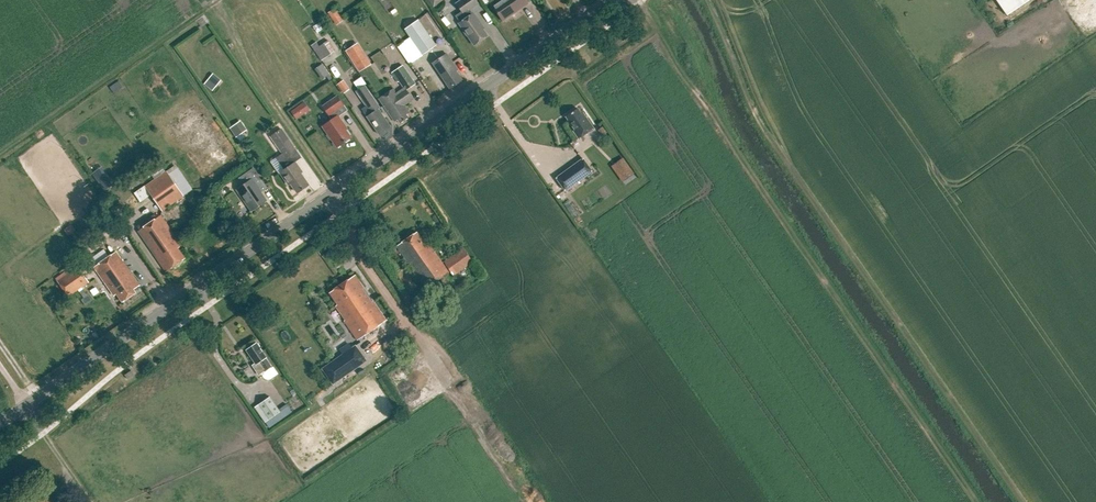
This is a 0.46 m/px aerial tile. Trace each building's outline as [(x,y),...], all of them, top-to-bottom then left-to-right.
[(459,23),(474,45),(487,36),(482,29),(484,28),(473,13),(471,15),(468,10),(478,4),(475,0),(461,0),(456,4),(463,14),(464,13),(467,18),(459,23)] [(503,21),(528,4),(525,0),(500,0),(492,6),(503,21)] [(1007,15),(1029,0),(997,0),(1007,15)] [(344,21),(336,8),(329,13),(337,25),(344,21)] [(406,28),(423,53),(436,45),(418,19),(406,28)] [(313,52),(321,63),(335,52),(328,42),(313,52)] [(346,53),(355,67),(367,59),(358,45),(346,53)] [(458,69),(447,54),(433,63),(450,89),(463,80),(456,70),(458,69)] [(396,93),(405,105),(413,100),(406,90),(419,81),(407,63),(394,72),(404,87),(396,93)] [(327,70),(320,75),(322,79),(330,74),(327,70)] [(205,84),(213,91),(222,80),(214,73),(205,84)] [(343,79),(337,84),(344,94),(350,90),(343,79)] [(362,109),(379,135),(391,127),(379,109),(380,108),(364,85),(356,91),(366,106),(362,109)] [(397,119),(400,123),(409,117),(407,115),(410,113),(405,105),(396,93),(393,88),(378,98),(394,121),(397,119)] [(323,126),(337,147),(351,137),(341,124),(343,122),(339,116),(347,110),(337,96),(323,106),(332,120),(323,126)] [(295,108),(291,111),(296,119),(301,116),(295,108)] [(566,117),(575,130),(573,131),(579,139),(594,129),(583,113),(582,114),(578,109),(566,117)] [(230,129),(237,138),(248,130),(242,121),(230,129)] [(291,183),(297,193),(309,185),(301,173),(302,172),(295,162),(294,163),(289,156),(296,151),(281,129),(271,136),(282,153),(278,156),(286,168),(280,173),(289,185),(291,183)] [(606,138),(610,144),(615,140),(611,134),(606,138)] [(624,158),(612,166),(623,181),(634,173),(624,158)] [(565,191),(592,171),(583,159),(556,178),(565,191)] [(90,172),(103,190),(114,182),(101,164),(90,172)] [(173,167),(167,171),(184,195),(190,192),(181,179),(173,167)] [(237,189),(251,211),(266,201),(261,193),(268,188),(255,169),(240,179),(244,184),(237,189)] [(145,186),(162,211),(184,195),(167,171),(145,186)] [(149,217),(146,204),(133,207),(136,219),(149,217)] [(177,238),(161,215),(138,231),(166,272),(185,259),(178,248),(180,247),(174,239),(177,238)] [(416,232),(397,246),(426,288),(449,272),(429,245),(428,245),(424,239),(422,240),(416,232)] [(444,262),(453,275),(473,262),(464,248),(444,262)] [(114,296),(117,294),(122,302),(136,293),(133,290),(139,285),(116,252),(94,267),(114,296)] [(89,282),(78,266),(57,281),(68,297),(89,282)] [(340,315),(357,340),(386,320),(355,275),(329,293),(338,304),(335,306),(341,314),(340,315)] [(252,365),(258,374),(264,370),(265,372),(272,367),(266,358),(256,343),(246,350),(255,363),(252,365)] [(355,346),(323,369),(333,384),(365,361),(355,346)] [(125,375),(128,379),(135,375),(131,370),(125,375)] [(265,422),(269,428),(292,412),(286,404),(278,409),(270,397),(255,407),(265,422)]
